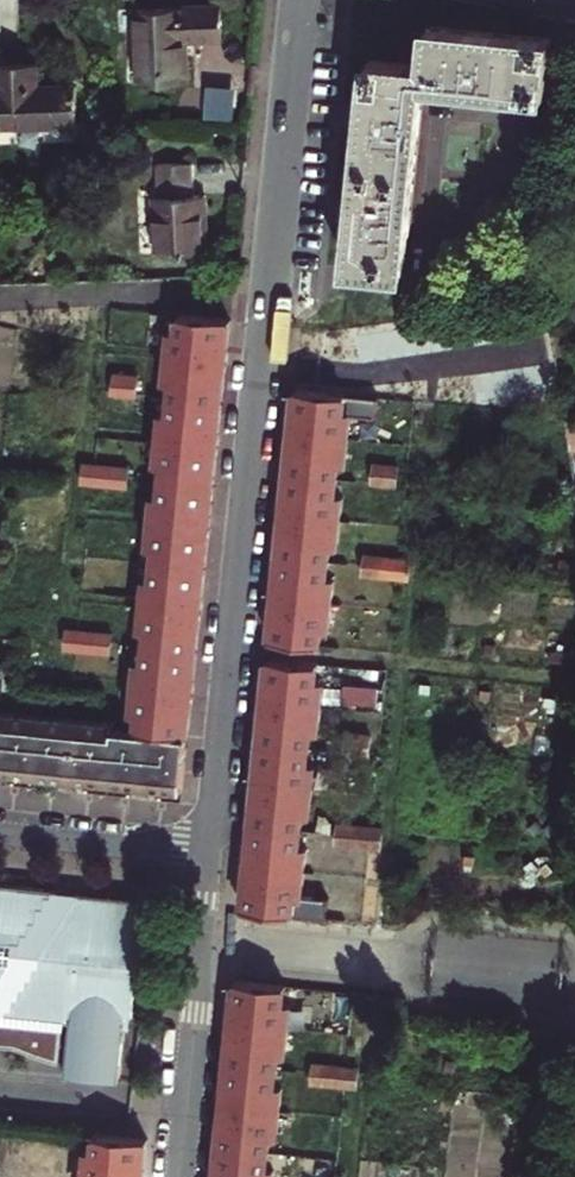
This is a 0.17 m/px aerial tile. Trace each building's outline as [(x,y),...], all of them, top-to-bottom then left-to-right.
[(142,59),(191,58),(190,32),(190,16),(226,15),(226,0),(140,0),(142,59)] [(41,61),(40,24),(17,24),(0,24),(0,25),(2,102),(80,101),(80,61),(41,61)] [(430,39),(426,77),(373,73),(371,94),(356,250),(353,277),(407,282),(426,94),(543,104),(548,49),(471,42),(430,39)] [(190,205),(189,165),(157,164),(157,189),(150,189),(150,245),(198,245),(198,220),(190,220),(190,205)] [(170,391),(218,395),(223,337),(225,312),(161,306),(159,325),(167,325),(163,373),(171,374),(170,391)] [(553,359),(459,375),(465,408),(558,392),(553,359)] [(112,369),(110,386),(133,388),(134,371),(112,369)] [(210,481),(215,425),(218,395),(170,391),(155,390),(154,410),(160,410),(156,457),(162,457),(161,476),(210,481)] [(295,405),(293,437),(288,489),(339,494),(351,496),(353,478),(349,477),(354,430),(347,429),(349,411),(295,405)] [(125,472),(126,463),(84,459),(83,468),(125,472)] [(82,479),(124,482),(125,472),(83,468),(82,479)] [(153,558),(202,563),(206,515),(210,481),(161,476),(147,474),(146,492),(152,492),(148,541),(154,542),(153,558)] [(400,483),(377,481),(375,498),(398,501),(400,483)] [(346,514),(337,513),(339,494),(288,489),(284,529),(280,574),(330,579),(332,561),(341,562),(346,514)] [(92,521),(128,522),(129,494),(93,493),(92,521)] [(194,648),(198,595),(202,563),(153,558),(151,577),(143,576),(139,624),(147,625),(145,643),(194,648)] [(277,607),(272,656),(323,662),(337,664),(339,643),(333,642),(337,599),(328,598),(330,579),(280,574),(277,607)] [(412,578),(368,574),(367,582),(411,586),(412,578)] [(110,639),(111,630),(67,625),(66,634),(110,639)] [(65,644),(109,649),(110,639),(66,634),(65,644)] [(194,648),(145,643),(130,641),(128,660),(136,660),(131,707),(138,708),(136,726),(187,731),(187,728),(191,681),(194,648)] [(323,662),(272,656),(270,675),(321,680),(323,662)] [(321,680),(270,675),(266,712),(262,761),(313,766),(315,747),(322,747),(327,702),(319,701),(321,680)] [(110,724),(111,712),(0,700),(0,770),(181,789),(187,731),(136,726),(110,724)] [(320,785),(310,784),(313,766),(262,761),(258,799),(254,843),(305,848),(307,831),(315,831),(320,785)] [(381,842),(382,828),(335,825),(333,839),(381,842)] [(332,851),(380,856),(381,842),(333,839),(332,851)] [(251,876),(248,913),(326,921),(328,903),(301,901),(303,867),(305,848),(254,843),(251,876)] [(120,1031),(124,1032),(140,892),(88,886),(0,876),(0,1019),(79,1027),(75,1062),(74,1073),(115,1077),(116,1066),(120,1031)] [(296,1022),(289,1021),(290,1003),(240,998),(236,1039),(231,1083),(282,1088),(284,1071),(292,1071),(296,1022)] [(299,1090),(301,1072),(292,1071),(284,1071),(282,1088),(299,1090)] [(288,1106),(281,1105),(282,1088),(231,1083),(228,1119),(223,1166),(274,1171),(276,1154),(284,1155),(288,1106)] [(319,1083),(318,1092),(361,1097),(362,1087),(319,1083)] [(360,1105),(361,1097),(318,1092),(317,1101),(360,1105)] [(151,1158),(101,1152),(99,1171),(90,1170),(90,1176),(149,1176),(151,1158)] [(223,1166),(222,1176),(274,1176),(274,1171),(223,1166)]
